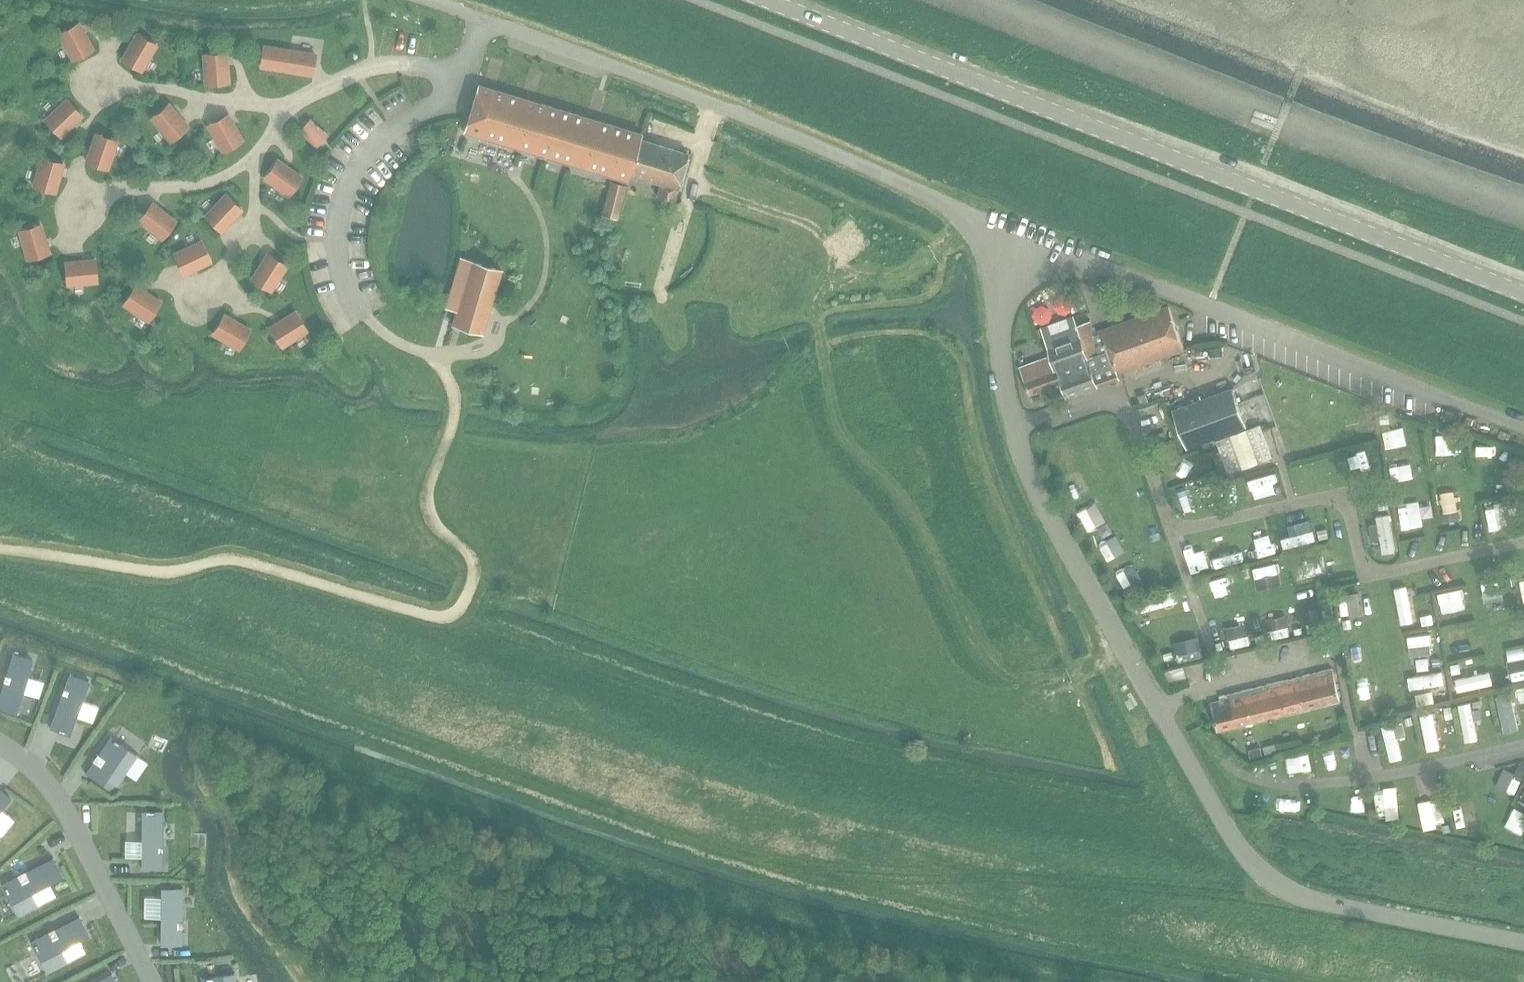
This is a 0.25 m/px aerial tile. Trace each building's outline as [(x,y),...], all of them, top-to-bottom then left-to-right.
[(59,33),(73,59),(93,49),(79,22),(59,33)] [(141,70),(157,44),(138,33),(122,59),(141,70)] [(313,74),(316,54),(264,46),(261,65),(313,74)] [(226,52),(204,54),(207,84),(229,82),(226,52)] [(479,84),(464,131),(627,180),(633,161),(640,138),(641,133),(479,84)] [(67,99),(45,120),(61,135),(82,115),(67,99)] [(169,103),(152,117),(171,141),(188,127),(169,103)] [(242,140),(228,114),(208,124),(223,151),(242,140)] [(310,120),(300,130),(317,145),(326,134),(310,120)] [(97,133),(87,161),(108,168),(118,140),(97,133)] [(627,180),(628,180),(630,174),(661,183),(657,195),(674,200),(688,153),(640,138),(642,133),(641,133),(640,138),(633,161),(627,180)] [(55,192),(64,163),(42,157),(34,185),(55,192)] [(289,195),(302,177),(278,159),(265,177),(289,195)] [(626,186),(610,182),(602,213),(618,218),(626,186)] [(242,209),(226,194),(205,216),(221,231),(242,209)] [(139,220),(163,238),(176,220),(152,202),(139,220)] [(28,259),(49,252),(40,223),(20,230),(28,259)] [(1505,227),(1502,236),(1520,242),(1523,233),(1505,227)] [(201,241),(174,253),(184,274),(211,261),(201,241)] [(287,265),(268,253),(252,278),(271,290),(287,265)] [(96,260),(66,262),(68,284),(98,282),(96,260)] [(471,261),(453,324),(483,332),(501,270),(471,261)] [(136,285),(124,304),(149,320),(161,301),(136,285)] [(1070,303),(1068,285),(1051,286),(1053,304),(1070,303)] [(1089,297),(1067,302),(1071,316),(1092,311),(1089,297)] [(1120,379),(1118,372),(1185,348),(1169,306),(1094,333),(1090,320),(1047,336),(1050,345),(1049,345),(1052,355),(1053,355),(1057,368),(1063,366),(1074,395),(1120,379)] [(270,327),(282,346),(307,330),(296,311),(270,327)] [(250,329),(224,314),(213,333),(239,348),(250,329)] [(1222,346),(1211,347),(1211,355),(1222,354),(1222,346)] [(1067,398),(1074,395),(1063,366),(1057,368),(1053,355),(1052,355),(1020,367),(1030,394),(1062,382),(1067,398)] [(1233,387),(1173,410),(1187,447),(1247,425),(1233,387)] [(1389,412),(1381,413),(1382,423),(1390,422),(1389,412)] [(1440,422),(1437,428),(1444,431),(1447,425),(1440,422)] [(1456,425),(1456,434),(1474,434),(1475,426),(1456,425)] [(1263,426),(1219,442),(1230,471),(1274,455),(1263,426)] [(1315,468),(1333,463),(1328,443),(1310,448),(1315,468)] [(1292,457),(1276,458),(1278,481),(1295,479),(1292,457)] [(1213,465),(1192,470),(1196,488),(1217,483),(1213,465)] [(1435,485),(1414,489),(1418,512),(1439,508),(1435,485)] [(1506,513),(1523,510),(1520,487),(1502,489),(1506,513)] [(1391,499),(1399,534),(1412,530),(1403,496),(1391,499)] [(1389,499),(1378,501),(1380,508),(1390,506),(1389,499)] [(1276,532),(1296,529),(1294,511),(1274,513),(1276,532)] [(1118,528),(1125,543),(1135,539),(1128,523),(1118,528)] [(1326,527),(1317,529),(1320,538),(1328,536),(1326,527)] [(1311,565),(1326,563),(1321,540),(1306,543),(1311,565)] [(1268,550),(1272,561),(1295,553),(1292,543),(1268,550)] [(1248,567),(1239,569),(1241,578),(1250,576),(1248,567)] [(1455,584),(1479,581),(1478,569),(1454,572),(1455,584)] [(1257,578),(1258,591),(1295,586),(1293,573),(1257,578)] [(1514,577),(1507,578),(1509,586),(1516,584),(1514,577)] [(1136,596),(1126,600),(1129,610),(1139,607),(1136,596)] [(1432,613),(1421,615),(1422,624),(1434,622),(1432,613)] [(1247,619),(1249,629),(1267,626),(1265,616),(1247,619)] [(1351,619),(1343,620),(1344,629),(1352,627),(1351,619)] [(1264,632),(1255,634),(1257,640),(1266,637),(1264,632)] [(1328,632),(1319,634),(1325,655),(1334,652),(1328,632)] [(1379,657),(1391,655),(1387,636),(1375,639),(1379,657)] [(1494,637),(1481,644),(1487,656),(1500,650),(1494,637)] [(1172,650),(1163,652),(1165,659),(1173,657),(1172,650)] [(0,694),(0,707),(16,712),(23,691),(28,676),(33,659),(14,653),(13,652),(6,675),(5,674),(5,676),(6,676),(4,680),(3,680),(3,682),(4,682),(0,694)] [(1509,653),(1473,658),(1475,672),(1511,667),(1509,653)] [(1460,662),(1451,664),(1453,673),(1461,671),(1460,662)] [(1183,666),(1166,670),(1169,680),(1185,676),(1183,666)] [(1323,703),(1340,699),(1333,668),(1315,672),(1323,703)] [(1315,672),(1298,676),(1305,708),(1323,703),(1315,672)] [(70,673),(50,728),(51,728),(52,726),(59,729),(58,730),(65,733),(65,732),(69,733),(76,715),(77,716),(90,680),(89,680),(88,681),(71,675),(71,674),(70,673)] [(1298,676),(1288,679),(1280,681),(1288,712),(1305,708),(1298,676)] [(1390,696),(1388,680),(1375,681),(1377,697),(1390,696)] [(1280,681),(1271,683),(1263,685),(1270,717),(1288,712),(1280,681)] [(1263,685),(1254,687),(1246,689),(1253,721),(1270,717),(1263,685)] [(1236,725),(1253,721),(1246,689),(1229,693),(1236,725)] [(1497,694),(1502,717),(1515,714),(1509,691),(1497,694)] [(1218,730),(1236,725),(1229,693),(1220,695),(1221,699),(1211,702),(1218,730)] [(1451,706),(1444,708),(1446,719),(1453,717),(1451,706)] [(1480,709),(1472,710),(1474,720),(1482,718),(1480,709)] [(1411,716),(1405,718),(1407,725),(1413,723),(1411,716)] [(1335,733),(1336,758),(1348,758),(1346,732),(1335,733)] [(1302,739),(1304,756),(1330,752),(1327,735),(1302,739)] [(110,736),(86,772),(86,773),(87,772),(103,783),(107,777),(117,784),(116,784),(117,785),(138,755),(137,754),(136,755),(120,744),(121,743),(114,739),(111,737),(110,736)] [(1275,743),(1263,745),(1265,753),(1277,751),(1275,743)] [(1259,747),(1248,750),(1251,758),(1261,755),(1259,747)] [(1514,774),(1522,778),(1523,774),(1523,764),(1520,762),(1514,774)] [(1396,783),(1399,797),(1413,793),(1409,780),(1396,783)] [(10,798),(0,789),(0,811),(10,798)] [(1446,793),(1447,814),(1464,813),(1463,793),(1446,793)] [(1469,797),(1473,818),(1494,813),(1490,793),(1469,797)] [(143,831),(142,868),(143,868),(143,867),(162,867),(162,868),(163,868),(163,810),(162,810),(162,812),(155,812),(155,811),(148,811),(148,812),(143,812),(143,831)] [(1449,822),(1442,824),(1445,832),(1452,830),(1449,822)] [(53,857),(2,883),(2,884),(4,883),(6,887),(5,887),(8,894),(9,894),(19,912),(17,913),(18,914),(38,904),(37,903),(36,904),(30,893),(62,877),(52,859),(54,858),(53,857)] [(182,889),(162,889),(162,896),(162,917),(162,944),(181,944),(181,945),(182,945),(183,929),(183,927),(182,927),(182,923),(183,923),(183,921),(183,887),(182,887),(182,889)] [(78,915),(29,940),(30,941),(31,940),(33,943),(32,944),(35,951),(36,950),(46,969),(44,970),(45,971),(66,960),(65,959),(64,960),(59,949),(86,935),(77,917),(78,916),(78,915)] [(201,977),(201,981),(237,981),(235,972),(234,972),(234,974),(213,977),(213,976),(206,977),(206,978),(202,979),(202,977),(201,977)] [(96,981),(116,981),(112,974),(112,973),(96,981)]
